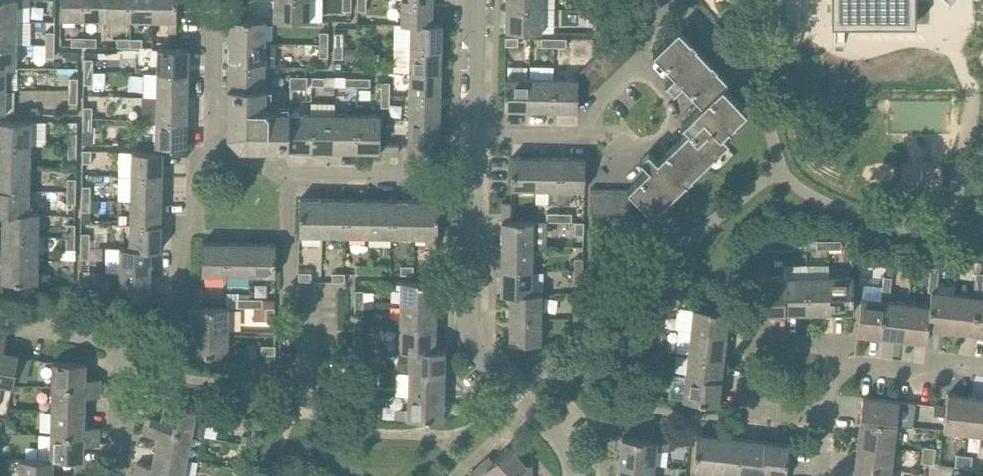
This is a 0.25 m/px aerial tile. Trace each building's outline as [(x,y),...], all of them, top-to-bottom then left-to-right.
[(18,22),(18,7),(30,7),(30,0),(0,0),(0,22),(18,22)] [(85,19),(86,0),(62,0),(62,19),(85,19)] [(106,19),(107,0),(86,0),(85,19),(106,19)] [(131,22),(131,0),(107,0),(106,19),(106,22),(131,22)] [(153,23),(153,0),(131,0),(131,22),(153,23)] [(168,33),(177,33),(177,0),(153,0),(153,23),(168,23),(168,33)] [(311,21),(311,0),(274,0),(274,21),(311,21)] [(322,10),(322,0),(313,0),(313,10),(322,10)] [(351,11),(351,0),(343,0),(343,11),(351,11)] [(366,11),(366,0),(358,0),(358,11),(366,11)] [(433,24),(434,0),(402,0),(401,25),(411,25),(433,24)] [(542,10),(542,0),(506,0),(506,9),(542,10)] [(597,10),(597,0),(589,0),(589,10),(597,10)] [(832,26),(916,26),(916,0),(832,0),(832,26)] [(505,32),(506,32),(542,32),(542,10),(506,9),(505,32)] [(589,22),(597,22),(597,10),(589,10),(589,22)] [(229,44),(266,45),(266,20),(230,20),(229,44)] [(17,45),(18,22),(0,22),(0,45),(17,45)] [(411,48),(442,49),(443,24),(433,24),(411,25),(411,48)] [(652,216),(678,191),(698,172),(728,142),(722,135),(747,110),(723,86),(729,81),(704,55),(679,29),(653,54),(674,76),(665,84),(670,88),(674,93),(683,84),(702,104),(697,109),(682,124),(689,132),(673,146),(657,162),(649,153),(645,157),(640,161),(649,170),(628,191),(639,202),(652,216)] [(46,45),(55,45),(55,33),(47,32),(46,45)] [(320,45),(328,45),(329,33),(320,33),(320,45)] [(335,46),(343,46),(343,34),(335,34),(335,46)] [(612,42),(628,59),(637,51),(620,34),(612,42)] [(72,47),(84,47),(85,38),(72,38),(72,47)] [(84,47),(97,48),(97,39),(85,38),(84,47)] [(506,47),(518,47),(518,38),(506,38),(506,47)] [(118,48),(130,48),(130,39),(118,39),(118,48)] [(130,48),(143,48),(143,39),(130,39),(130,48)] [(542,47),(554,47),(554,39),(542,39),(542,47)] [(554,47),(566,48),(566,39),(554,39),(554,47)] [(612,42),(604,50),(620,67),(628,59),(612,42)] [(229,66),(265,67),(266,45),(229,44),(229,66)] [(7,68),(17,68),(17,45),(0,45),(0,67),(7,68)] [(46,57),(54,57),(55,45),(46,45),(46,57)] [(320,57),(328,57),(328,45),(320,45),(320,57)] [(335,59),(343,59),(343,46),(335,46),(335,59)] [(410,72),(442,73),(442,49),(411,48),(410,72)] [(157,74),(189,74),(189,49),(158,49),(157,74)] [(604,50),(595,58),(612,75),(620,67),(604,50)] [(595,58),(587,66),(603,83),(612,75),(595,58)] [(85,72),(93,72),(93,60),(85,60),(85,72)] [(245,88),(265,88),(265,67),(229,66),(229,87),(245,88)] [(603,83),(587,66),(578,74),(578,80),(578,91),(595,91),(603,83)] [(84,85),(93,85),(93,72),(85,72),(84,85)] [(410,97),(441,98),(442,73),(410,72),(410,97)] [(155,74),(131,74),(130,90),(144,91),(144,119),(154,119),(155,74)] [(157,98),(188,98),(189,74),(157,74),(157,98)] [(291,90),(299,90),(299,77),(291,77),(291,90)] [(299,90),(307,90),(308,78),(299,77),(299,90)] [(313,86),(325,86),(325,78),(313,78),(313,86)] [(346,87),(358,87),(358,79),(346,78),(346,87)] [(70,91),(78,91),(78,79),(70,79),(70,91)] [(358,87),(370,87),(370,79),(358,79),(358,87)] [(504,110),(529,111),(529,79),(505,79),(504,110)] [(529,111),(553,111),(554,80),(529,79),(529,111)] [(578,80),(554,80),(553,111),(578,111),(578,108),(578,91),(578,80)] [(382,95),(390,95),(390,83),(382,83),(382,95)] [(289,151),(290,114),(290,112),(270,112),(270,113),(266,110),(267,109),(267,89),(265,88),(245,88),(229,87),(228,137),(240,150),(289,151)] [(69,104),(78,104),(78,91),(70,91),(69,104)] [(381,108),(390,108),(390,95),(382,95),(381,108)] [(409,121),(441,122),(441,98),(410,97),(409,121)] [(156,120),(188,121),(188,98),(157,98),(156,120)] [(83,120),(92,120),(92,108),(84,108),(83,120)] [(289,151),(311,151),(312,114),(290,114),(289,151)] [(311,151),(335,152),(335,115),(312,114),(311,151)] [(335,152),(356,152),(357,115),(335,115),(335,152)] [(380,153),(380,152),(381,116),(357,115),(356,152),(380,153)] [(83,133),(91,133),(92,120),(83,120),(83,133)] [(188,121),(156,120),(156,146),(187,147),(188,121)] [(31,145),(31,122),(0,121),(0,144),(31,145)] [(441,122),(409,121),(409,144),(440,145),(441,122)] [(68,146),(77,146),(77,134),(68,134),(68,146)] [(31,169),(31,145),(0,144),(0,168),(31,169)] [(386,153),(399,153),(399,144),(386,144),(386,153)] [(68,159),(76,159),(77,146),(68,146),(68,159)] [(83,164),(91,164),(91,152),(83,151),(83,164)] [(131,177),(163,178),(163,152),(131,152),(131,177)] [(511,189),(536,190),(537,158),(512,158),(511,189)] [(536,190),(561,190),(561,159),(537,158),(536,190)] [(585,191),(585,190),(585,159),(561,159),(561,190),(585,191)] [(30,190),(31,169),(0,168),(0,189),(30,190)] [(130,201),(162,201),(163,178),(131,177),(130,201)] [(67,192),(76,192),(76,180),(67,180),(67,192)] [(82,200),(90,200),(91,188),(82,188),(82,200)] [(30,213),(30,190),(0,189),(0,215),(3,215),(30,213)] [(602,215),(603,191),(590,190),(590,214),(602,215)] [(615,191),(603,191),(602,215),(615,215),(615,191)] [(627,191),(615,191),(615,215),(627,215),(639,202),(627,191)] [(67,204),(75,204),(76,192),(67,192),(67,204)] [(300,235),(323,236),(324,199),(301,199),(300,235)] [(323,236),(346,236),(347,200),(324,199),(323,236)] [(82,212),(90,213),(90,200),(82,200),(82,212)] [(346,236),(369,237),(370,200),(347,200),(346,236)] [(369,237),(392,237),(392,201),(370,200),(369,237)] [(130,223),(162,223),(162,201),(130,201),(130,223)] [(392,237),(414,237),(415,201),(392,201),(392,237)] [(429,249),(437,249),(439,202),(415,201),(414,237),(429,238),(429,249)] [(502,216),(511,216),(511,203),(502,203),(502,216)] [(2,236),(39,237),(40,213),(30,213),(3,215),(2,236)] [(547,222),(558,222),(558,214),(547,214),(547,222)] [(558,222),(569,223),(569,214),(558,214),(558,222)] [(502,247),(533,247),(534,222),(502,221),(502,247)] [(129,247),(152,250),(161,250),(162,223),(130,223),(129,247)] [(575,235),(584,236),(584,224),(576,224),(575,235)] [(67,238),(75,238),(75,226),(67,225),(67,238)] [(81,247),(89,247),(90,235),(81,235),(81,247)] [(2,259),(39,260),(39,237),(2,236),(2,259)] [(66,250),(75,250),(75,238),(67,238),(66,250)] [(817,250),(829,250),(829,241),(817,241),(817,250)] [(829,250),(841,250),(841,241),(829,241),(829,250)] [(771,251),(783,251),(783,242),(771,242),(771,251)] [(783,251),(796,250),(796,242),(783,242),(783,251)] [(202,275),(228,275),(229,244),(203,243),(202,275)] [(228,275),(251,276),(251,244),(229,244),(228,275)] [(251,276),(276,276),(276,245),(251,244),(251,276)] [(81,259),(89,259),(89,247),(81,247),(81,259)] [(120,272),(151,273),(152,250),(129,247),(120,247),(120,272)] [(533,271),(533,247),(502,247),(501,271),(533,271)] [(49,284),(49,275),(38,274),(39,260),(2,259),(1,283),(49,284)] [(575,272),(583,272),(583,260),(575,259),(575,272)] [(355,274),(368,274),(368,266),(356,266),(355,274)] [(368,274),(381,274),(381,266),(368,266),(368,274)] [(401,275),(414,275),(414,267),(401,267),(401,275)] [(930,279),(938,280),(939,269),(931,268),(930,279)] [(521,293),(532,294),(533,271),(501,271),(501,295),(511,296),(521,296),(521,293)] [(120,297),(151,298),(151,273),(120,272),(120,297)] [(574,284),(583,284),(583,272),(575,272),(574,284)] [(299,282),(311,282),(312,273),(299,273),(299,282)] [(332,282),(345,283),(345,274),(332,274),(332,282)] [(830,313),(854,313),(854,276),(830,277),(830,313)] [(761,314),(786,314),(785,277),(761,278),(761,314)] [(786,314),(808,313),(807,277),(785,277),(786,314)] [(808,313),(830,313),(830,277),(807,277),(808,313)] [(883,288),(891,289),(892,278),(884,277),(883,288)] [(928,292),(931,293),(932,291),(937,292),(938,280),(930,279),(928,292)] [(401,304),(437,305),(437,282),(401,281),(401,304)] [(80,297),(88,297),(89,285),(80,284),(80,297)] [(978,297),(974,334),(982,335),(982,297),(982,286),(975,285),(974,296),(978,297)] [(858,334),(882,337),(886,300),(891,289),(883,288),(881,300),(862,298),(858,334)] [(193,302),(202,302),(202,289),(193,289),(193,302)] [(355,304),(363,304),(364,291),(356,291),(355,304)] [(929,328),(951,331),(955,294),(937,292),(932,291),(931,293),(930,305),(927,325),(929,325),(929,328)] [(541,320),(541,319),(542,294),(532,294),(521,293),(521,296),(511,296),(510,319),(541,320)] [(974,334),(978,297),(974,296),(955,294),(951,331),(974,334)] [(238,308),(251,308),(251,300),(238,299),(238,308)] [(251,308),(263,308),(263,300),(251,300),(251,308)] [(882,337),(903,340),(907,303),(889,301),(886,300),(882,337)] [(927,343),(929,328),(929,325),(927,325),(930,305),(907,303),(903,340),(927,343)] [(355,316),(363,316),(363,304),(355,304),(355,316)] [(400,328),(436,329),(437,305),(401,304),(400,328)] [(193,331),(229,331),(230,308),(193,307),(193,331)] [(574,320),(582,320),(582,307),(574,307),(574,320)] [(266,321),(274,321),(275,308),(266,308),(266,321)] [(691,332),(726,336),(729,312),(693,308),(691,332)] [(655,327),(664,329),(665,316),(657,315),(655,327)] [(510,343),(541,344),(541,320),(510,319),(510,343)] [(573,332),(581,332),(582,320),(574,320),(573,332)] [(653,340),(662,341),(664,329),(655,327),(653,340)] [(424,350),(436,350),(436,329),(400,328),(400,351),(409,352),(424,352),(424,350)] [(192,354),(229,355),(229,331),(193,331),(192,354)] [(688,354),(724,358),(726,336),(691,332),(688,354)] [(12,388),(19,355),(3,352),(6,337),(0,335),(0,388),(0,386),(12,388)] [(354,350),(362,350),(363,337),(355,337),(354,350)] [(261,355),(275,355),(276,346),(261,345),(261,355)] [(445,375),(445,372),(446,350),(436,350),(424,350),(424,352),(409,352),(409,375),(445,375)] [(27,379),(32,356),(21,353),(16,377),(27,379)] [(685,377),(721,382),(724,358),(688,354),(685,377)] [(261,365),(275,365),(275,355),(261,355),(261,365)] [(363,372),(372,372),(372,360),(364,359),(363,372)] [(650,373),(658,374),(659,361),(651,360),(650,373)] [(51,387),(100,388),(100,380),(85,380),(85,364),(52,363),(51,387)] [(363,385),(371,385),(372,372),(363,372),(363,385)] [(648,385),(657,386),(658,374),(650,373),(648,385)] [(408,395),(445,396),(445,375),(409,375),(408,395)] [(685,377),(683,400),(718,405),(721,382),(685,377)] [(51,412),(84,412),(84,397),(100,398),(100,388),(51,387),(51,412)] [(397,419),(444,420),(445,396),(408,395),(408,411),(397,411),(397,419)] [(944,431),(968,434),(972,398),(948,395),(947,408),(946,414),(944,431)] [(860,422),(896,426),(899,402),(863,398),(860,422)] [(982,436),(982,399),(972,398),(968,434),(982,436)] [(145,425),(192,435),(197,411),(165,404),(162,419),(147,416),(145,425)] [(50,437),(99,438),(99,428),(83,428),(84,412),(51,412),(50,437)] [(858,443),(893,447),(896,426),(860,422),(858,443)] [(155,451),(187,458),(192,435),(145,425),(143,434),(158,437),(155,451)] [(693,471),(717,473),(721,437),(697,435),(693,471)] [(52,460),(82,461),(83,445),(98,446),(99,438),(50,437),(49,460),(52,460)] [(619,461),(655,465),(657,451),(668,452),(669,443),(622,437),(619,461)] [(717,473),(740,475),(744,440),(721,437),(717,473)] [(741,475),(761,475),(765,442),(744,440),(740,475),(741,475)] [(789,445),(765,442),(761,475),(786,475),(789,445)] [(855,467),(891,471),(893,447),(858,443),(855,467)] [(532,465),(527,465),(510,446),(489,465),(485,461),(469,475),(532,475),(532,465)] [(923,455),(935,457),(936,449),(924,447),(923,455)] [(158,475),(184,475),(187,458),(155,451),(152,466),(137,463),(135,471),(158,475)] [(922,463),(934,465),(935,457),(923,455),(922,463)] [(955,467),(963,468),(965,456),(957,455),(955,467)] [(963,468),(971,469),(973,457),(965,456),(963,468)] [(52,460),(49,460),(19,459),(19,475),(52,475),(52,460)] [(655,465),(619,461),(617,475),(654,475),(655,465)] [(891,471),(855,467),(854,475),(890,475),(891,471)]
